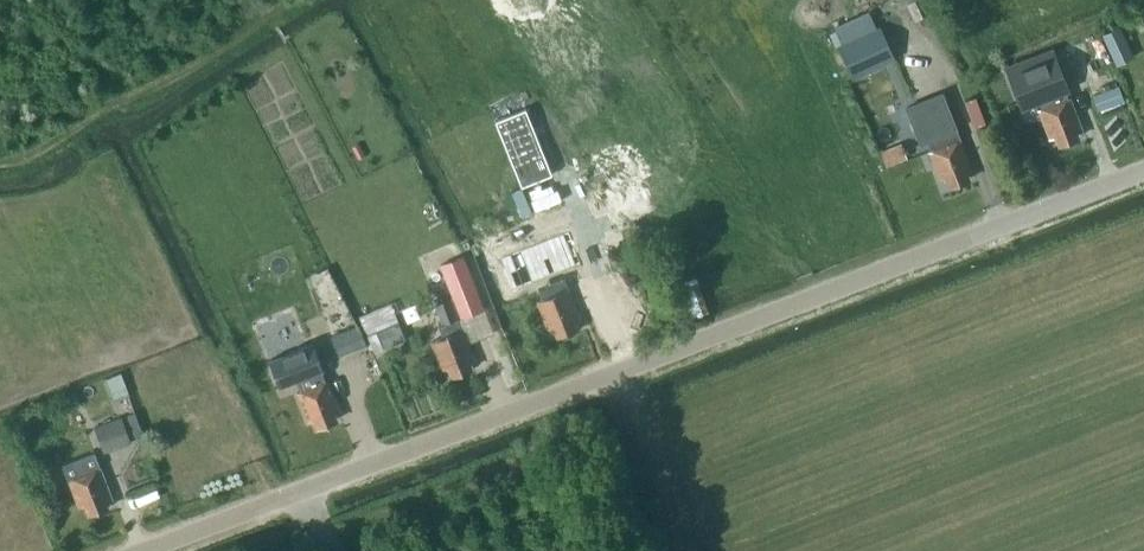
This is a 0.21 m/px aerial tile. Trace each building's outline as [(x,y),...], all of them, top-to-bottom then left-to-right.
[(833,25),(842,45),(877,29),(868,9),(833,25)] [(838,47),(852,78),(895,59),(881,27),(877,29),(842,45),(838,47)] [(1115,65),(1133,57),(1119,27),(1102,34),(1115,65)] [(1143,78),(1143,55),(1136,58),(1143,78)] [(1057,57),(1010,75),(1023,108),(1039,102),(1042,111),(1070,100),(1067,92),(1069,91),(1057,57)] [(1119,89),(1094,98),(1099,113),(1124,104),(1119,89)] [(949,110),(943,94),(920,103),(926,118),(914,123),(922,144),(929,141),(933,151),(931,152),(942,182),(949,179),(951,186),(971,178),(970,175),(976,173),(951,109),(949,110)] [(1071,100),(1070,100),(1042,111),(1041,112),(1051,139),(1057,137),(1060,144),(1078,137),(1077,134),(1083,132),(1071,100)] [(878,149),(884,165),(906,157),(900,141),(878,149)] [(577,225),(541,239),(547,255),(583,242),(577,225)] [(463,256),(441,264),(461,317),(484,309),(463,256)] [(543,300),(540,301),(550,330),(557,327),(559,335),(578,329),(576,324),(581,322),(570,290),(545,299),(543,300)] [(458,319),(450,299),(434,305),(442,325),(438,326),(442,338),(431,342),(442,371),(447,369),(450,376),(470,368),(469,365),(475,363),(463,330),(461,331),(456,319),(458,319)] [(377,330),(384,348),(406,339),(399,321),(377,330)] [(340,361),(366,351),(358,330),(332,340),(340,361)] [(297,393),(308,421),(314,418),(317,427),(337,419),(336,415),(341,414),(328,382),(326,382),(322,371),(324,371),(314,344),(270,361),(280,387),(297,381),(301,392),(297,393)] [(130,438),(121,416),(94,427),(103,449),(130,438)] [(100,469),(94,452),(61,464),(68,481),(69,480),(80,509),(85,507),(88,515),(108,507),(106,503),(112,501),(100,469)]
